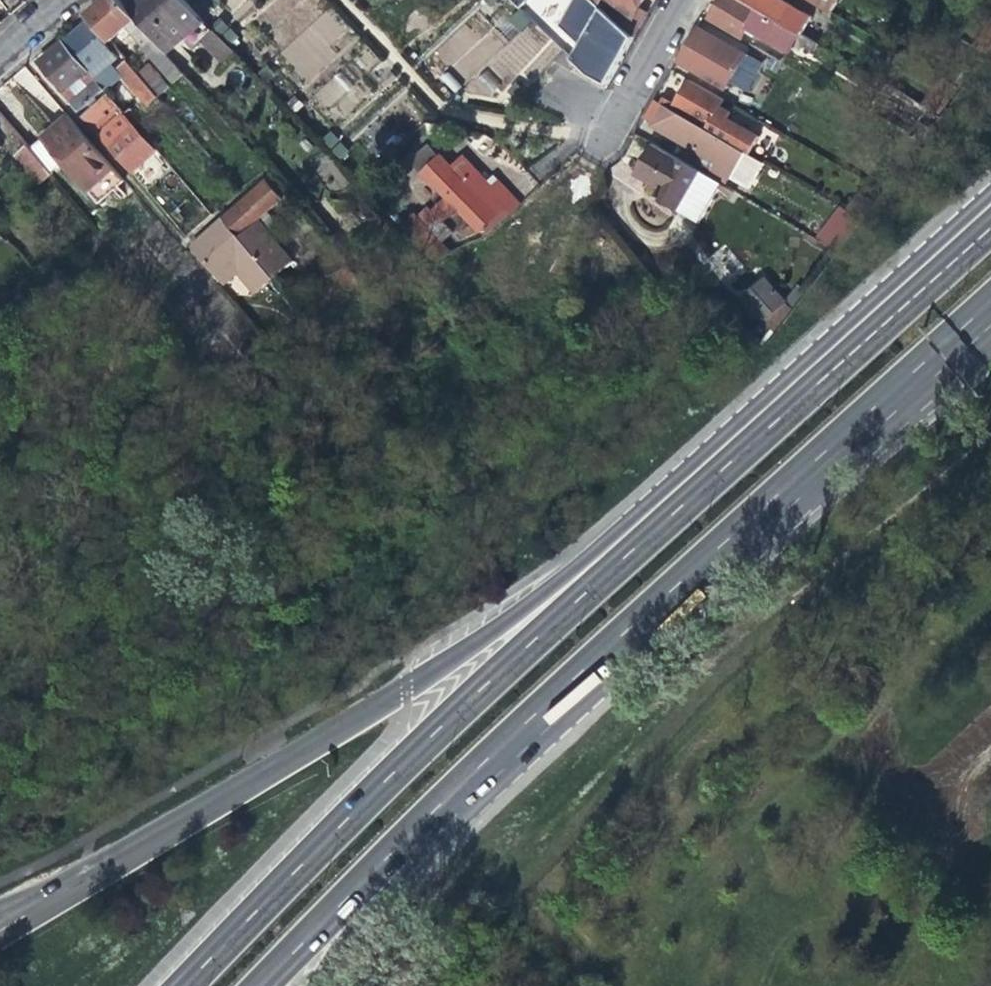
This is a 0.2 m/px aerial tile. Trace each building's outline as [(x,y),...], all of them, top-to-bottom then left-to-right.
[(193,82),(185,73),(157,42),(129,11),(123,4),(119,0),(104,0),(102,2),(87,14),(110,41),(127,26),(144,46),(143,47),(182,92),(193,82)] [(123,4),(129,11),(141,0),(129,0),(123,4)] [(203,20),(185,0),(141,0),(129,11),(157,42),(182,20),(192,30),(203,20)] [(249,0),(222,0),(235,14),(249,0)] [(517,9),(526,0),(507,0),(517,9)] [(599,5),(601,2),(614,9),(609,15),(632,36),(646,12),(637,7),(641,0),(594,0),(599,5)] [(798,33),(741,0),(718,0),(713,8),(709,16),(743,36),(749,28),(768,39),(770,35),(790,47),(798,33)] [(798,33),(805,37),(817,16),(789,0),(741,0),(798,33)] [(832,12),(839,0),(811,0),(832,12)] [(306,78),(356,41),(330,7),(281,45),(306,78)] [(588,76),(604,84),(615,65),(632,36),(609,15),(601,7),(571,59),(588,76)] [(82,28),(65,43),(95,77),(111,63),(100,51),(106,45),(87,24),(82,28)] [(714,38),(696,27),(687,43),(752,81),(758,70),(743,61),(746,56),(714,38)] [(105,88),(95,77),(65,43),(47,58),(43,61),(60,82),(56,85),(78,111),(105,88)] [(747,90),(752,81),(687,43),(677,61),(691,69),(726,89),(731,81),(747,90)] [(158,113),(166,105),(137,71),(127,60),(118,68),(158,113)] [(144,64),(137,71),(166,105),(174,98),(144,64)] [(723,101),(690,82),(683,95),(676,107),(708,126),(712,120),(723,126),(730,112),(720,106),(723,101)] [(867,114),(919,144),(940,115),(885,84),(867,114)] [(655,99),(660,102),(663,97),(666,92),(660,89),(655,99)] [(663,97),(660,102),(670,107),(672,102),(663,97)] [(660,102),(655,99),(645,116),(652,120),(650,123),(701,152),(715,161),(711,167),(729,177),(733,171),(736,173),(748,153),(670,107),(660,102)] [(142,131),(123,109),(97,132),(116,154),(142,131)] [(121,175),(68,114),(47,133),(41,137),(95,198),(121,175)] [(340,159),(348,152),(330,132),(322,139),(340,159)] [(727,188),(652,144),(636,170),(652,180),(659,184),(654,195),(704,225),(727,188)] [(41,184),(52,176),(26,147),(15,156),(41,184)] [(501,186),(496,181),(490,187),(486,182),(476,171),(464,182),(448,167),(432,182),(446,196),(435,207),(446,218),(457,208),(480,232),(514,199),(501,186)] [(492,177),(486,182),(490,187),(496,181),(492,177)] [(239,206),(225,218),(242,236),(254,250),(270,268),(278,278),(296,262),(261,220),(285,200),(268,181),(239,206)] [(835,250),(855,217),(836,206),(816,239),(835,250)] [(193,245),(220,276),(235,264),(242,272),(260,293),(278,278),(270,268),(254,250),(242,236),(225,218),(204,236),(193,245)] [(419,229),(409,239),(428,259),(441,253),(419,229)] [(227,285),(242,272),(235,264),(220,276),(227,285)] [(745,297),(774,332),(791,309),(768,279),(745,297)]
